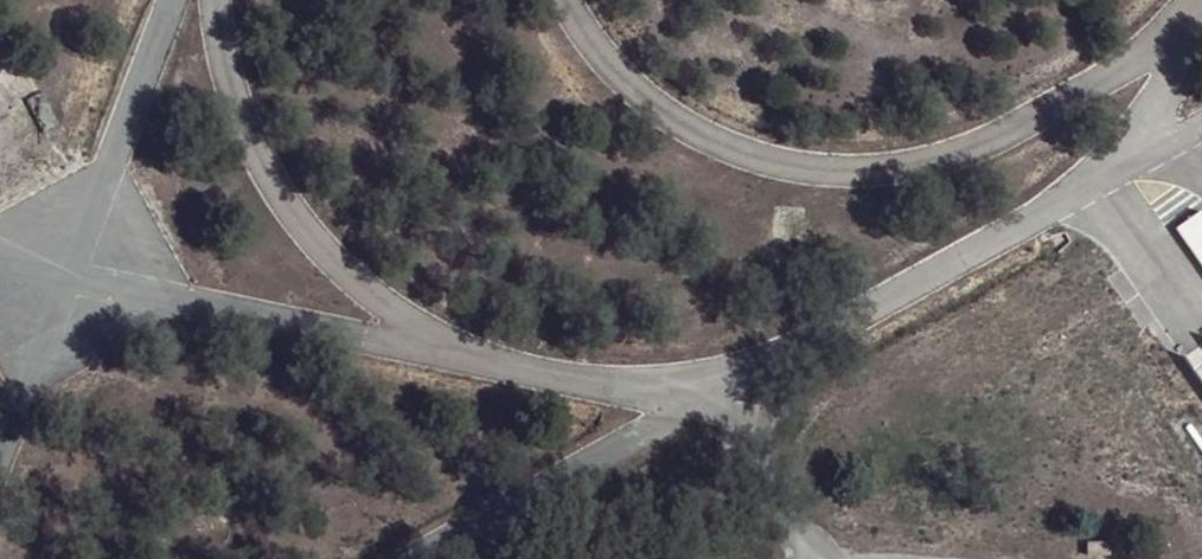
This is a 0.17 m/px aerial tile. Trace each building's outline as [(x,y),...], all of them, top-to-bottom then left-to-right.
[(1174,232),(1201,272),(1201,213),(1174,232)]
